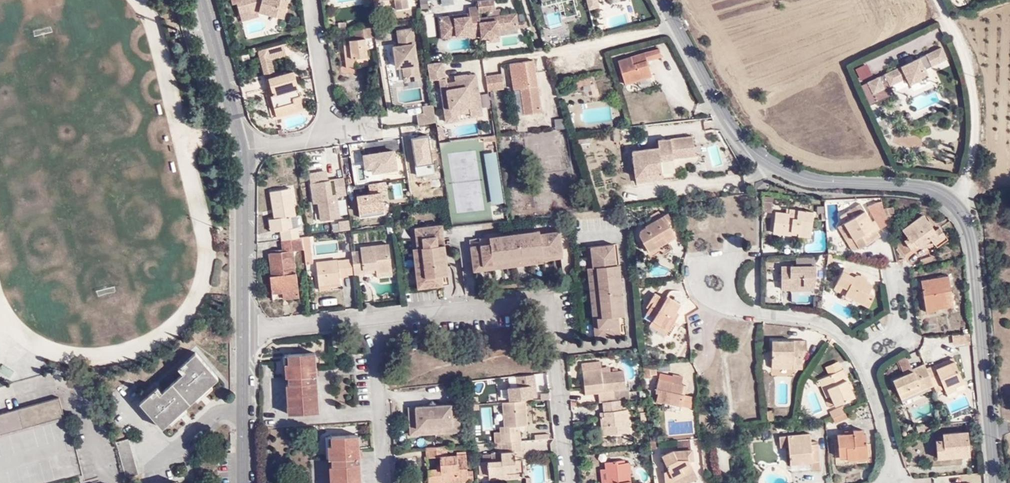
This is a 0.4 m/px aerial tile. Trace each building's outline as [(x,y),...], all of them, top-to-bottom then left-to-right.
[(234,9),(238,8),(243,26),(262,20),(286,25),(290,7),(283,5),(284,2),(272,0),(271,0),(271,2),(263,0),(259,1),(259,0),(232,0),(234,9)] [(399,11),(412,10),(410,0),(397,0),(399,11)] [(453,9),(453,0),(440,0),(440,9),(453,9)] [(478,2),(478,7),(479,12),(496,10),(494,0),(490,0),(478,2)] [(565,18),(577,15),(573,0),(560,0),(565,18)] [(589,10),(598,8),(596,0),(586,0),(589,10)] [(479,12),(478,7),(469,8),(470,14),(470,17),(461,18),(461,15),(440,18),(442,32),(456,30),(457,37),(472,35),(473,38),(483,37),(480,19),(479,12)] [(483,37),(483,38),(490,37),(500,36),(499,30),(512,28),(519,27),(518,22),(517,13),(480,19),(483,37)] [(936,25),(863,55),(867,63),(853,69),(856,76),(942,41),(936,25)] [(368,45),(379,44),(377,30),(354,34),(356,47),(344,49),(347,74),(371,71),(368,45)] [(409,82),(423,80),(416,30),(402,32),(404,46),(398,47),(400,68),(407,68),(409,82)] [(443,39),(457,37),(456,30),(442,32),(443,39)] [(942,49),(885,74),(889,86),(905,79),(910,86),(929,77),(926,69),(947,60),(942,49)] [(662,58),(659,50),(619,62),(626,86),(653,78),(648,62),(662,58)] [(286,62),(284,51),(258,58),(261,67),(270,65),(286,62)] [(515,92),(523,91),(527,116),(543,113),(535,62),(511,66),(515,92)] [(446,64),(430,66),(433,82),(444,80),(448,116),(459,115),(458,110),(471,109),(472,112),(484,111),(479,76),(470,78),(470,81),(459,82),(459,84),(450,86),(449,79),(448,79),(446,64)] [(261,67),(262,75),(272,72),(270,65),(261,67)] [(262,75),(266,86),(275,84),(272,72),(262,75)] [(506,76),(490,78),(492,92),(507,91),(506,76)] [(878,77),(866,83),(873,95),(884,89),(878,77)] [(584,86),(592,85),(590,78),(581,80),(582,87),(584,86)] [(266,86),(274,118),(295,114),(293,105),(300,103),(294,79),(275,84),(266,86)] [(573,89),(582,87),(581,80),(572,82),(573,89)] [(304,118),(300,103),(293,105),(295,114),(274,118),(276,126),(304,118)] [(421,126),(438,123),(436,105),(426,107),(427,115),(420,116),(421,126)] [(567,132),(566,120),(556,121),(557,133),(567,132)] [(447,143),(445,128),(439,128),(443,145),(447,143)] [(673,160),(695,157),(693,138),(660,142),(660,148),(634,152),(637,178),(664,175),(675,173),(673,160)] [(498,175),(488,177),(493,201),(502,199),(498,175)] [(664,175),(637,178),(637,183),(664,179),(664,175)] [(336,197),(347,195),(345,180),(334,181),(336,196),(336,197)] [(337,203),(333,204),(332,197),(330,182),(311,185),(314,206),(318,206),(320,223),(340,221),(337,203)] [(284,237),(284,244),(302,241),(301,231),(298,231),(296,220),(300,220),(296,194),(275,196),(278,222),(280,238),(284,237)] [(772,197),(761,195),(761,210),(770,211),(772,197)] [(871,223),(860,205),(840,218),(844,225),(838,229),(851,249),(859,250),(880,237),(876,232),(879,230),(876,227),(885,222),(880,203),(874,205),(868,208),(874,221),(871,223)] [(796,237),(808,239),(812,213),(786,208),(785,214),(774,212),(770,232),(788,236),(789,231),(796,233),(796,237)] [(674,234),(678,232),(670,217),(637,235),(648,254),(665,245),(667,248),(678,242),(674,234)] [(916,254),(935,250),(947,243),(941,235),(940,233),(935,235),(925,222),(903,236),(908,244),(897,252),(904,263),(916,254)] [(443,228),(416,232),(423,292),(444,290),(442,279),(450,278),(443,228)] [(419,293),(423,292),(416,232),(411,232),(419,293)] [(491,245),(540,239),(540,238),(539,234),(490,240),(491,245)] [(474,271),(543,262),(543,259),(563,257),(560,235),(540,238),(540,239),(491,245),(491,247),(471,250),(472,257),(473,266),(474,271)] [(311,249),(310,240),(308,240),(302,241),(303,250),(311,249)] [(303,250),(302,241),(284,244),(286,255),(267,257),(269,279),(272,278),(273,295),(285,294),(300,291),(298,275),(295,275),(293,255),(304,254),(303,250)] [(949,248),(947,243),(935,250),(938,255),(949,248)] [(650,258),(667,248),(665,245),(648,254),(650,258)] [(620,337),(618,318),(619,318),(614,267),(616,267),(614,247),(591,250),(592,268),(590,269),(599,340),(620,337)] [(463,273),(473,266),(472,257),(461,253),(461,257),(461,265),(463,273)] [(361,262),(354,263),(354,265),(355,278),(355,279),(362,279),(361,276),(377,274),(378,282),(394,280),(391,254),(360,257),(361,262)] [(474,275),(544,266),(543,264),(543,262),(474,271),(474,275)] [(341,279),(355,278),(354,265),(317,269),(320,289),(342,287),(341,279)] [(616,267),(614,267),(619,318),(625,317),(619,267),(616,267)] [(844,268),(841,271),(851,277),(853,273),(844,268)] [(599,340),(590,269),(588,269),(586,270),(595,340),(599,340)] [(782,298),(807,296),(807,291),(816,291),(815,271),(782,272),(782,298)] [(865,280),(853,273),(851,277),(841,271),(834,284),(845,290),(842,296),(864,308),(870,298),(867,293),(870,288),(868,285),(866,283),(864,282),(865,280)] [(921,286),(924,311),(953,309),(950,283),(921,286)] [(343,292),(342,287),(320,289),(321,296),(331,295),(331,292),(343,292)] [(301,302),(300,291),(285,294),(286,304),(301,302)] [(670,329),(679,313),(677,312),(681,305),(668,297),(666,301),(654,294),(648,305),(651,307),(647,314),(654,318),(653,320),(670,329)] [(924,311),(925,318),(954,314),(953,309),(924,311)] [(667,335),(670,329),(653,320),(650,326),(667,335)] [(968,336),(951,338),(951,348),(963,346),(963,348),(969,347),(968,336)] [(420,340),(410,341),(411,352),(421,352),(420,340)] [(801,363),(802,354),(807,354),(807,347),(771,347),(770,368),(791,369),(791,374),(801,375),(801,363)] [(282,410),(313,409),(314,352),(287,353),(286,401),(281,401),(282,410)] [(198,371),(201,365),(204,361),(200,357),(179,374),(184,380),(163,398),(159,393),(141,409),(164,434),(171,427),(186,412),(197,402),(196,378),(198,371)] [(900,375),(908,372),(907,370),(902,357),(894,360),(900,375)] [(949,360),(922,370),(929,387),(936,384),(938,389),(957,382),(949,360)] [(197,402),(199,401),(213,388),(221,381),(204,361),(201,365),(198,371),(196,378),(197,402)] [(823,368),(827,376),(841,371),(837,362),(823,368)] [(657,363),(643,364),(645,377),(651,376),(651,373),(658,372),(657,363)] [(929,387),(922,370),(921,365),(907,370),(908,372),(900,375),(888,380),(895,399),(929,387)] [(829,397),(833,407),(852,398),(841,371),(827,376),(822,379),(829,397)] [(547,372),(536,372),(536,383),(547,383),(547,372)] [(607,406),(622,404),(631,403),(629,393),(627,393),(625,375),(610,376),(611,381),(604,381),(602,372),(584,374),(586,394),(602,393),(602,397),(598,398),(599,406),(607,406)] [(660,379),(670,382),(672,375),(662,373),(660,379)] [(672,375),(670,382),(660,379),(656,391),(660,392),(658,398),(681,404),(681,403),(684,394),(683,392),(685,386),(681,384),(683,378),(672,375)] [(824,399),(829,397),(822,379),(816,381),(824,399)] [(958,386),(957,382),(938,389),(941,396),(951,392),(950,388),(958,386)] [(216,393),(213,388),(199,401),(203,405),(216,393)] [(681,403),(695,407),(696,397),(684,394),(681,403)] [(58,396),(0,411),(0,431),(63,414),(58,396)] [(498,430),(499,446),(501,446),(520,445),(519,430),(525,429),(523,403),(501,405),(502,430),(498,430)] [(623,416),(622,404),(607,406),(608,418),(609,424),(603,425),(603,432),(610,432),(610,439),(633,438),(631,415),(623,416)] [(431,405),(427,410),(428,418),(435,417),(435,410),(431,405)] [(827,413),(830,419),(843,414),(840,407),(827,413)] [(435,417),(428,418),(427,410),(408,412),(410,433),(417,432),(423,438),(445,436),(450,430),(458,429),(457,408),(435,410),(435,417)] [(482,408),(482,428),(491,428),(491,408),(482,408)] [(190,417),(186,412),(171,427),(175,431),(190,417)] [(845,420),(843,414),(830,419),(833,425),(845,420)] [(836,458),(843,458),(844,461),(864,460),(863,443),(860,443),(860,433),(853,433),(852,436),(836,437),(836,442),(836,458)] [(934,442),(935,457),(967,456),(965,433),(942,435),(942,441),(934,442)] [(818,468),(818,456),(810,456),(810,447),(809,437),(778,439),(779,452),(788,452),(789,470),(809,468),(818,468)] [(678,451),(691,449),(691,438),(677,439),(678,451)] [(357,440),(331,441),(332,482),(359,482),(357,440)] [(134,441),(119,445),(128,481),(143,478),(134,441)] [(488,482),(498,482),(506,482),(506,478),(523,477),(522,467),(515,467),(514,461),(521,460),(520,445),(501,446),(501,459),(491,460),(492,471),(488,471),(488,482)] [(693,470),(693,466),(689,466),(689,460),(692,459),(691,449),(678,451),(673,451),(661,457),(665,471),(664,472),(662,473),(661,476),(662,478),(663,482),(666,482),(693,470)] [(447,451),(426,452),(427,462),(439,461),(439,474),(428,474),(429,482),(431,482),(441,482),(473,482),(473,475),(468,475),(466,458),(448,460),(447,451)] [(480,482),(488,482),(488,471),(492,471),(491,460),(483,461),(484,468),(479,468),(480,482)] [(624,470),(613,470),(613,466),(598,467),(599,482),(625,482),(624,470)]
